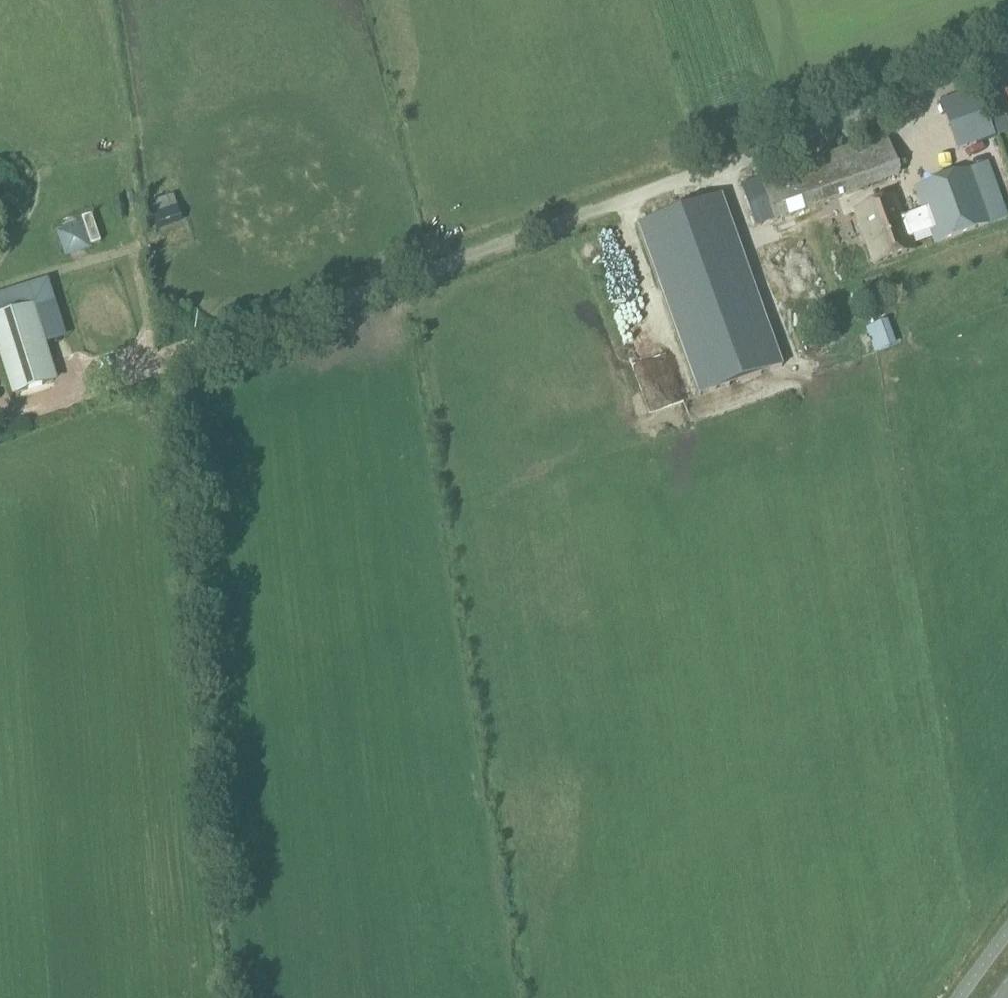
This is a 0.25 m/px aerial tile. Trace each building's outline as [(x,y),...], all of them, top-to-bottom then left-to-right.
[(999,135),(1001,134),(1007,132),(1007,125),(1004,115),(999,117),(993,119),(999,135)] [(901,176),(885,134),(758,181),(774,223),(901,176)] [(977,166),(916,188),(936,246),(999,225),(977,166)] [(778,352),(735,237),(719,194),(694,203),(637,225),(702,397),(783,366),(778,352)] [(856,212),(874,264),(915,250),(911,237),(930,231),(923,211),(904,218),(896,197),(856,212)] [(58,273),(90,266),(83,234),(51,241),(58,273)] [(7,316),(0,295),(0,348),(14,394),(54,382),(31,309),(7,316)] [(895,341),(888,322),(866,330),(874,354),(889,350),(897,347),(895,341)]
